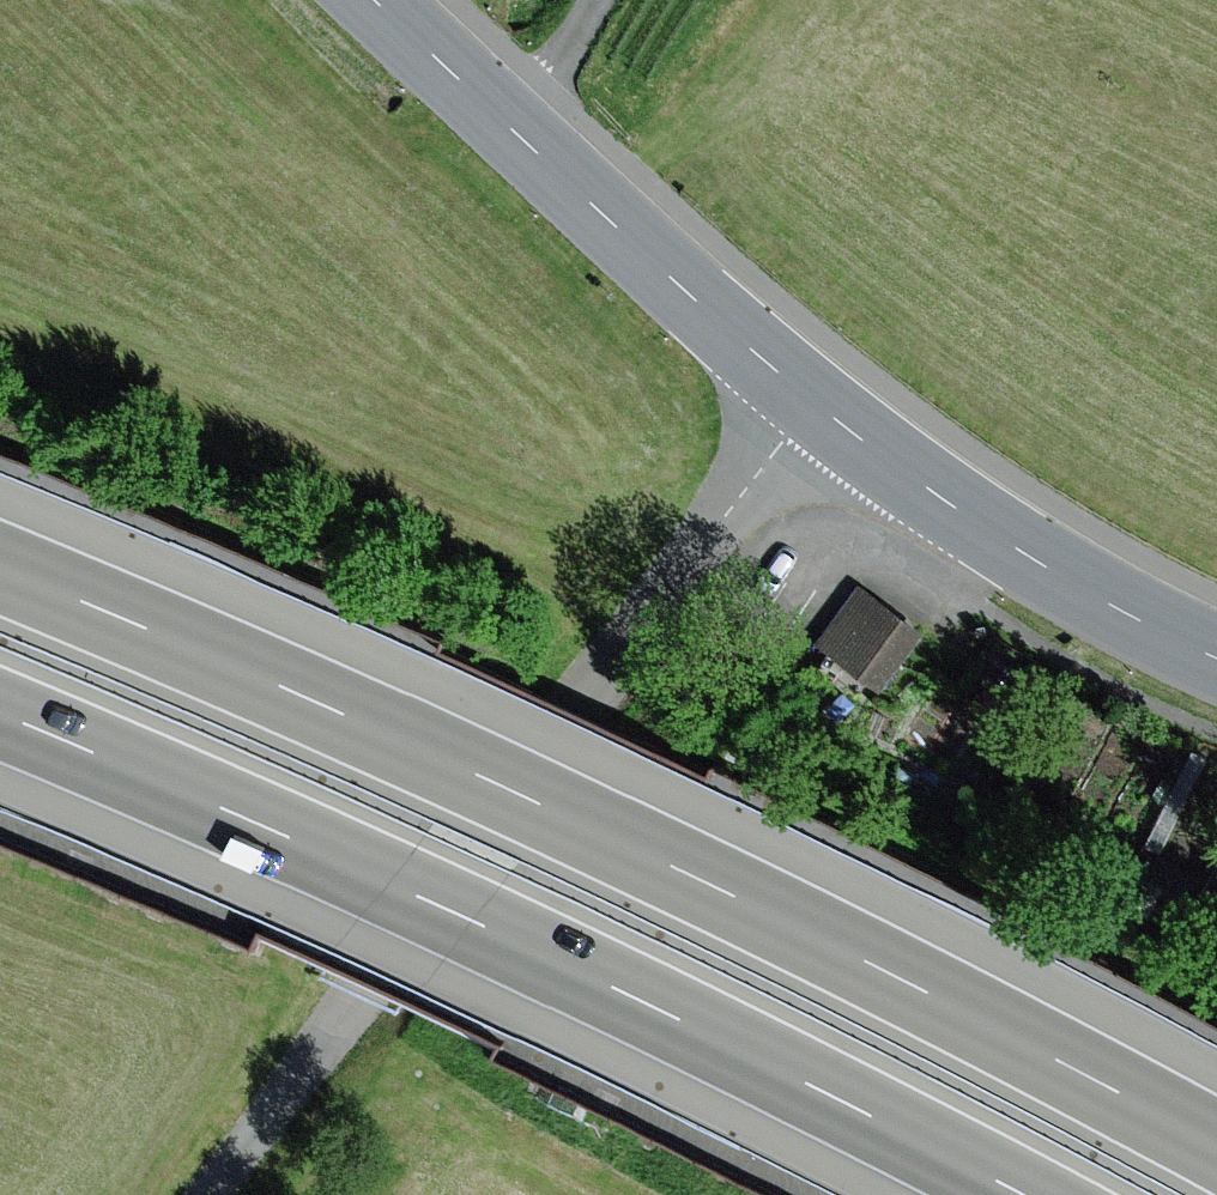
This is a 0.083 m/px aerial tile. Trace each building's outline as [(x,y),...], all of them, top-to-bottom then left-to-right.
[(931,639),(845,584),(799,656),(885,711),(931,639)]
